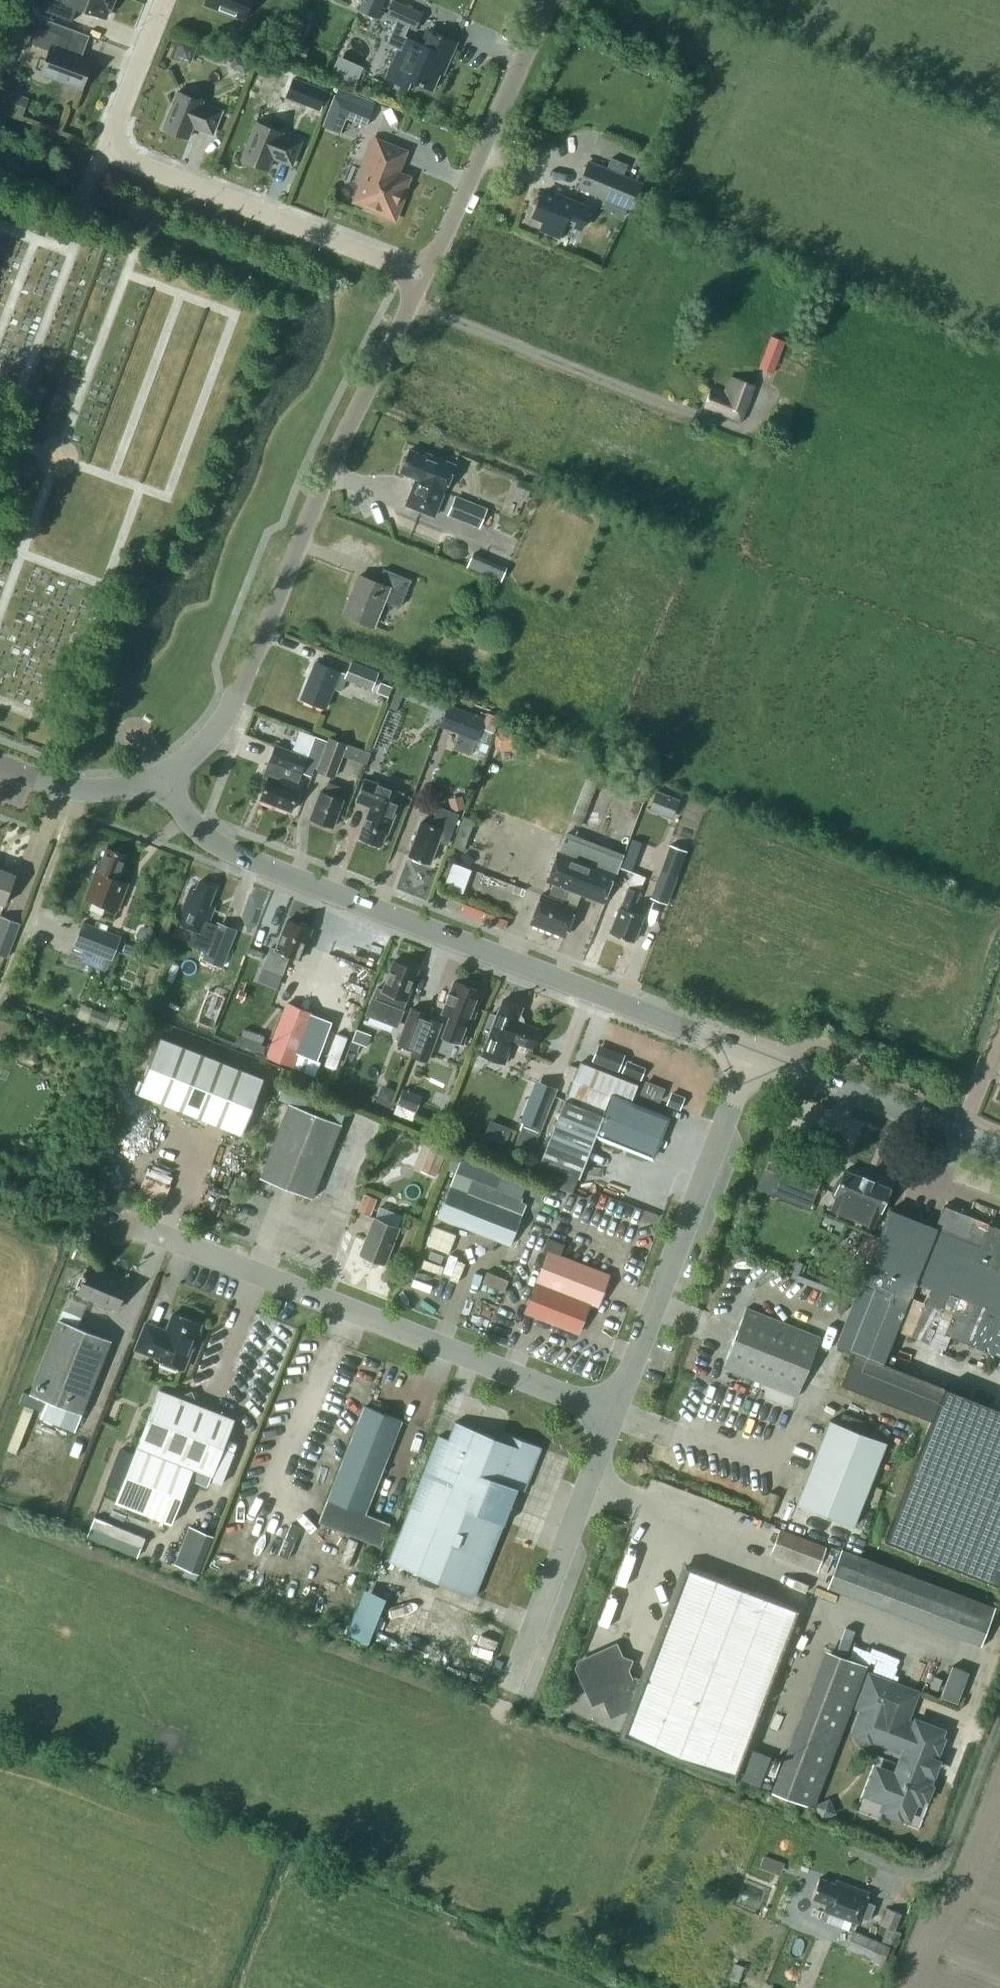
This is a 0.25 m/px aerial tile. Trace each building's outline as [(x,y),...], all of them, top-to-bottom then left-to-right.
[(114,0),(65,0),(65,1),(61,0),(45,0),(42,10),(72,21),(78,7),(105,17),(108,8),(110,9),(114,0)] [(204,3),(244,18),(251,0),(205,0),(204,3)] [(385,0),(362,0),(358,11),(378,19),(385,0)] [(393,1),(386,16),(396,20),(409,26),(416,29),(422,14),(393,1)] [(385,39),(393,19),(385,16),(377,35),(385,39)] [(399,48),(386,77),(407,87),(411,79),(433,89),(443,65),(445,66),(456,42),(428,29),(421,44),(405,37),(409,26),(396,20),(386,43),(399,48)] [(69,37),(39,26),(32,44),(50,50),(42,73),(82,87),(92,60),(64,50),(69,37)] [(308,50),(288,43),(284,54),(303,61),(308,50)] [(236,56),(231,67),(247,73),(251,62),(236,56)] [(640,56),(635,68),(647,74),(652,61),(640,56)] [(256,77),(270,83),(275,71),(261,65),(256,77)] [(296,100),(320,109),(327,90),(303,81),(296,100)] [(6,89),(0,105),(0,106),(23,114),(29,97),(6,89)] [(203,101),(178,91),(163,127),(188,137),(193,126),(212,134),(221,110),(202,103),(203,101)] [(335,94),(322,125),(340,132),(346,118),(366,126),(373,110),(335,94)] [(291,165),(301,142),(281,134),(282,132),(257,122),(242,159),(267,168),(272,157),(291,165)] [(397,173),(406,151),(374,139),(365,161),(370,163),(356,200),(376,208),(375,211),(395,219),(403,199),(400,198),(408,178),(397,173)] [(627,164),(611,157),(607,166),(623,172),(627,164)] [(588,161),(578,187),(631,209),(642,183),(588,161)] [(580,228),(582,223),(589,207),(572,200),(571,204),(542,192),(532,216),(544,220),(540,229),(559,237),(565,222),(580,228)] [(52,215),(41,210),(34,226),(45,231),(52,215)] [(773,372),(786,340),(771,334),(759,367),(773,372)] [(722,412),(721,416),(739,423),(754,385),(730,376),(725,391),(712,386),(704,405),(722,412)] [(416,477),(406,504),(434,515),(444,491),(455,464),(426,453),(425,455),(409,449),(401,471),(416,477)] [(488,507),(456,495),(448,515),(479,528),(488,507)] [(501,581),(505,570),(480,559),(481,556),(473,552),(467,566),(501,581)] [(373,626),(380,609),(384,599),(400,606),(410,580),(383,569),(378,582),(359,575),(346,609),(343,614),(373,626)] [(346,674),(315,661),(300,699),(324,708),(332,687),(341,691),(346,678),(371,688),(377,672),(351,662),(346,674)] [(380,683),(376,693),(388,698),(392,688),(380,683)] [(411,686),(407,697),(425,705),(430,693),(411,685),(411,686)] [(449,704),(440,726),(459,733),(454,744),(472,751),(476,740),(477,740),(486,718),(449,704)] [(297,782),(300,774),(310,778),(324,739),(314,735),(306,758),(274,746),(263,776),(268,778),(260,800),(289,810),(299,783),(297,782)] [(333,776),(345,744),(328,738),(316,769),(333,776)] [(348,772),(339,798),(351,802),(360,776),(348,772)] [(380,845),(384,833),(386,834),(401,792),(365,779),(356,801),(370,806),(359,837),(380,845)] [(342,789),(327,783),(323,793),(320,792),(310,818),(331,827),(341,800),(338,799),(342,789)] [(656,790),(649,809),(672,818),(679,799),(656,790)] [(421,822),(409,856),(429,863),(437,841),(446,844),(457,813),(437,806),(430,825),(421,822)] [(547,895),(541,892),(529,923),(562,936),(574,906),(564,902),(569,889),(604,903),(616,873),(617,874),(625,853),(565,830),(546,880),(552,882),(547,895)] [(688,850),(671,844),(651,897),(668,903),(688,850)] [(92,899),(91,899),(117,909),(127,882),(116,878),(126,853),(107,846),(101,860),(99,859),(85,897),(92,899)] [(463,893),(471,869),(452,863),(444,886),(463,893)] [(0,867),(0,902),(4,903),(16,873),(0,867)] [(629,885),(639,888),(643,876),(633,872),(629,885)] [(504,880),(501,890),(524,897),(527,887),(504,880)] [(194,930),(188,944),(206,950),(203,959),(221,966),(236,925),(217,918),(216,920),(209,918),(214,905),(209,904),(215,887),(198,881),(195,890),(190,888),(177,923),(194,930)] [(638,892),(627,888),(610,933),(631,941),(641,915),(631,911),(638,892)] [(21,923),(1,915),(0,919),(0,954),(8,957),(21,923)] [(306,947),(304,946),(310,928),(306,926),(307,925),(300,922),(297,923),(287,919),(279,941),(277,940),(274,949),(270,948),(263,968),(281,974),(288,955),(298,959),(300,954),(303,955),(306,947)] [(121,936),(83,922),(75,944),(112,958),(121,936)] [(401,1009),(417,970),(412,968),(413,966),(405,963),(404,965),(393,961),(382,990),(376,988),(372,998),(366,1014),(396,1026),(402,1010),(401,1009)] [(449,1016),(441,1036),(464,1044),(472,1025),(471,1024),(476,1008),(475,1008),(481,992),(453,982),(442,1013),(449,1016)] [(484,1031),(490,1033),(482,1054),(505,1063),(514,1040),(533,1047),(540,1029),(518,1020),(523,1006),(503,999),(497,1016),(491,1014),(484,1031)] [(266,1056),(293,1066),(314,1011),(287,1001),(266,1056)] [(412,1050),(425,1017),(426,1014),(410,1008),(396,1044),(412,1049),(412,1050)] [(440,1023),(425,1017),(412,1050),(412,1049),(410,1055),(426,1061),(440,1023)] [(264,1078),(159,1034),(137,1089),(242,1134),(264,1078)] [(637,1076),(641,1063),(624,1058),(626,1052),(598,1042),(592,1061),(637,1076)] [(595,1133),(651,1155),(667,1116),(630,1102),(637,1083),(580,1060),(565,1099),(564,1099),(540,1161),(579,1176),(595,1133)] [(535,1145),(558,1088),(536,1079),(520,1120),(524,1122),(517,1138),(535,1145)] [(289,1101),(289,1103),(259,1178),(311,1198),(348,1107),(285,1082),(279,1097),(289,1101)] [(394,1088),(382,1084),(378,1095),(390,1100),(394,1088)] [(403,1088),(397,1103),(405,1106),(410,1091),(403,1088)] [(489,1117),(484,1134),(507,1142),(512,1125),(489,1117)] [(443,1160),(447,1149),(432,1143),(428,1154),(443,1160)] [(762,1168),(755,1185),(770,1191),(807,1206),(824,1167),(771,1145),(762,1168)] [(463,1152),(437,1216),(510,1245),(526,1204),(520,1202),(522,1198),(496,1188),(504,1168),(463,1152)] [(837,1192),(830,1208),(849,1216),(850,1213),(855,1215),(854,1217),(872,1225),(878,1211),(879,1211),(888,1187),(872,1181),(872,1179),(861,1175),(860,1176),(844,1170),(835,1192),(837,1192)] [(139,1192),(166,1197),(170,1178),(143,1173),(139,1192)] [(371,1215),(377,1198),(364,1193),(358,1210),(371,1215)] [(836,1344),(854,1351),(841,1385),(931,1421),(884,1540),(998,1584),(999,1579),(999,1410),(882,1364),(895,1331),(942,1349),(947,1336),(999,1356),(999,1228),(944,1206),(935,1228),(889,1210),(879,1235),(869,1263),(837,1343),(836,1344)] [(373,1218),(359,1254),(384,1264),(398,1228),(384,1222),(388,1211),(379,1208),(375,1218),(373,1218)] [(434,1226),(427,1244),(448,1253),(455,1234),(434,1226)] [(855,1258),(869,1263),(879,1235),(866,1230),(855,1258)] [(595,1303),(606,1272),(557,1253),(562,1241),(546,1235),(540,1251),(545,1253),(536,1280),(524,1311),(577,1331),(589,1300),(595,1303)] [(116,1310),(127,1283),(87,1267),(84,1274),(82,1273),(81,1277),(83,1278),(77,1293),(116,1310)] [(820,1338),(746,1308),(722,1368),(796,1397),(820,1338)] [(135,1349),(155,1357),(155,1358),(183,1369),(200,1324),(172,1313),(165,1331),(145,1323),(135,1349)] [(40,1417),(74,1431),(111,1340),(58,1319),(29,1393),(22,1391),(18,1401),(42,1410),(40,1417)] [(190,1392),(177,1397),(159,1390),(115,1502),(170,1524),(188,1479),(206,1486),(211,1475),(212,1475),(234,1419),(196,1404),(190,1392)] [(390,1523),(364,1514),(401,1420),(364,1405),(327,1499),(328,1499),(319,1522),(381,1546),(390,1523)] [(796,1503),(852,1525),(885,1441),(829,1419),(796,1503)] [(541,1446),(503,1431),(500,1439),(455,1421),(448,1439),(438,1435),(389,1561),(475,1595),(517,1488),(524,1491),(541,1446)] [(106,1482),(120,1488),(125,1475),(111,1469),(106,1482)] [(95,1517),(92,1526),(142,1547),(146,1537),(95,1517)] [(199,1570),(211,1532),(188,1524),(176,1563),(199,1570)] [(817,1571),(827,1545),(780,1528),(770,1554),(817,1571)] [(980,1642),(995,1602),(840,1546),(825,1586),(980,1642)] [(636,1678),(630,1680),(625,1669),(628,1661),(621,1658),(618,1650),(611,1648),(582,1661),(579,1667),(593,1698),(599,1700),(603,1698),(611,1716),(627,1709),(631,1711),(622,1735),(734,1778),(798,1609),(686,1566),(642,1680),(636,1678)] [(195,1579),(198,1573),(185,1568),(183,1574),(195,1579)] [(361,1586),(342,1634),(363,1642),(382,1594),(361,1586)] [(958,1702),(969,1670),(952,1664),(941,1695),(958,1702)] [(870,1677),(859,1706),(864,1708),(855,1732),(860,1734),(859,1737),(869,1740),(870,1738),(875,1739),(876,1737),(906,1749),(895,1776),(876,1769),(867,1794),(886,1801),(883,1809),(890,1811),(889,1814),(899,1818),(900,1815),(908,1818),(914,1800),(920,1802),(922,1797),(925,1798),(929,1788),(926,1787),(928,1782),(922,1779),(934,1749),(936,1750),(940,1740),(937,1739),(940,1732),(916,1722),(914,1726),(903,1722),(914,1694),(870,1677)] [(871,1920),(877,1904),(867,1900),(870,1892),(846,1882),(845,1886),(836,1883),(837,1882),(822,1876),(813,1896),(828,1902),(826,1909),(858,1922),(861,1916),(871,1920)] [(895,1929),(901,1912),(887,1907),(880,1924),(895,1929)] [(890,1945),(854,1930),(846,1948),(883,1963),(890,1945)]
